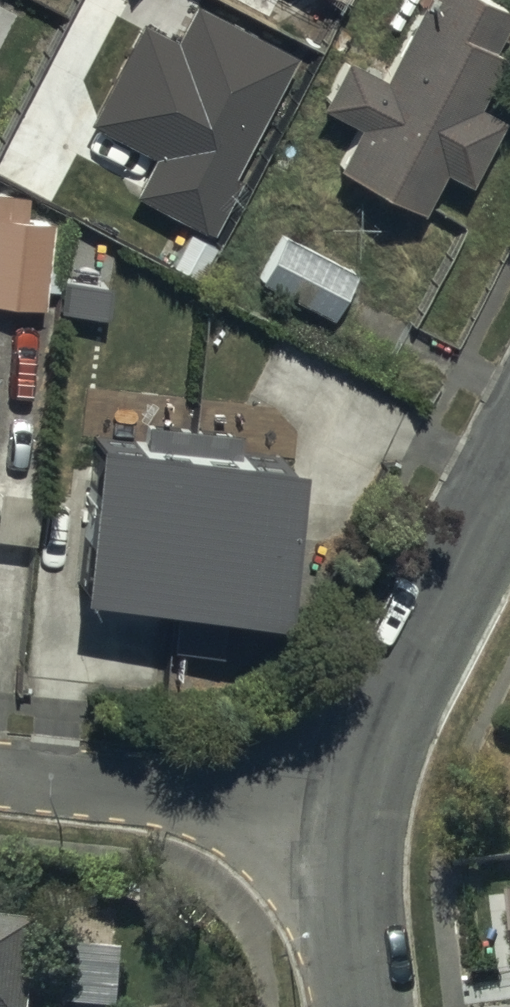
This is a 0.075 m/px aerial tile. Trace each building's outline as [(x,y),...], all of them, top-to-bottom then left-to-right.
[(300,46),(212,0),(204,0),(187,32),(148,12),(91,121),(152,153),(132,191),(204,228),(300,46)] [(509,51),(509,0),(412,0),(381,60),(348,44),(321,96),(365,119),(344,161),(435,208),(454,171),(477,183),(509,119),(509,106),(487,95),(509,51)] [(40,300),(42,282),(51,283),(49,306),(86,310),(95,221),(38,215),(40,193),(0,190),(0,296),(40,300)] [(278,228),(255,273),(333,312),(355,268),(278,228)] [(303,465),(95,442),(78,593),(286,615),(303,465)] [(52,923),(0,917),(0,1006),(41,1006),(52,923)]
